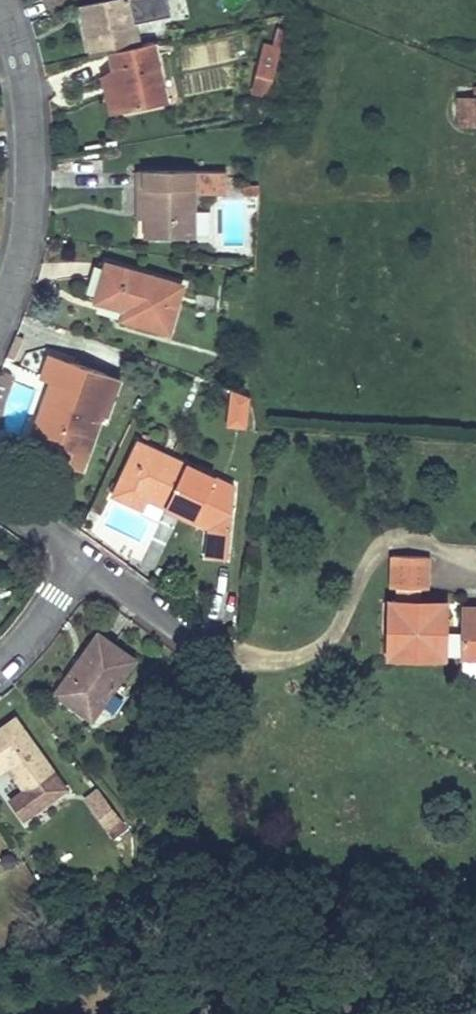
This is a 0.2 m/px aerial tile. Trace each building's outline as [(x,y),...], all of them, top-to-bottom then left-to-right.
[(129,46),(158,40),(152,15),(174,11),(172,0),(108,0),(99,2),(109,50),(129,46)] [(192,104),(179,36),(158,40),(129,46),(143,114),(192,104)] [(249,93),(268,98),(281,46),(262,41),(249,93)] [(475,128),(475,86),(455,86),(455,128),(475,128)] [(190,173),(157,171),(155,186),(163,189),(161,238),(210,243),(214,190),(189,187),(190,173)] [(193,289),(114,263),(102,300),(142,313),(139,323),(178,335),(193,289)] [(40,364),(48,342),(40,339),(33,357),(31,361),(40,364)] [(125,380),(51,355),(43,380),(55,383),(37,437),(65,448),(61,462),(90,470),(108,413),(114,415),(125,380)] [(221,425),(246,429),(252,394),(227,390),(221,425)] [(194,507),(211,462),(148,439),(126,491),(157,503),(162,495),(194,507)] [(456,626),(457,650),(434,651),(433,625),(408,626),(407,609),(422,609),(422,576),(379,577),(380,610),(391,610),(392,626),(377,627),(378,679),(435,678),(435,672),(458,671),(458,674),(475,674),(475,625),(456,626)] [(447,603),(446,650),(456,650),(457,604),(447,603)] [(139,658),(98,629),(51,695),(93,724),(139,658)] [(16,716),(0,727),(0,773),(5,769),(20,791),(7,801),(23,823),(69,791),(16,716)] [(95,791),(83,800),(90,809),(102,799),(95,791)] [(102,799),(90,809),(111,834),(123,824),(102,799)]
